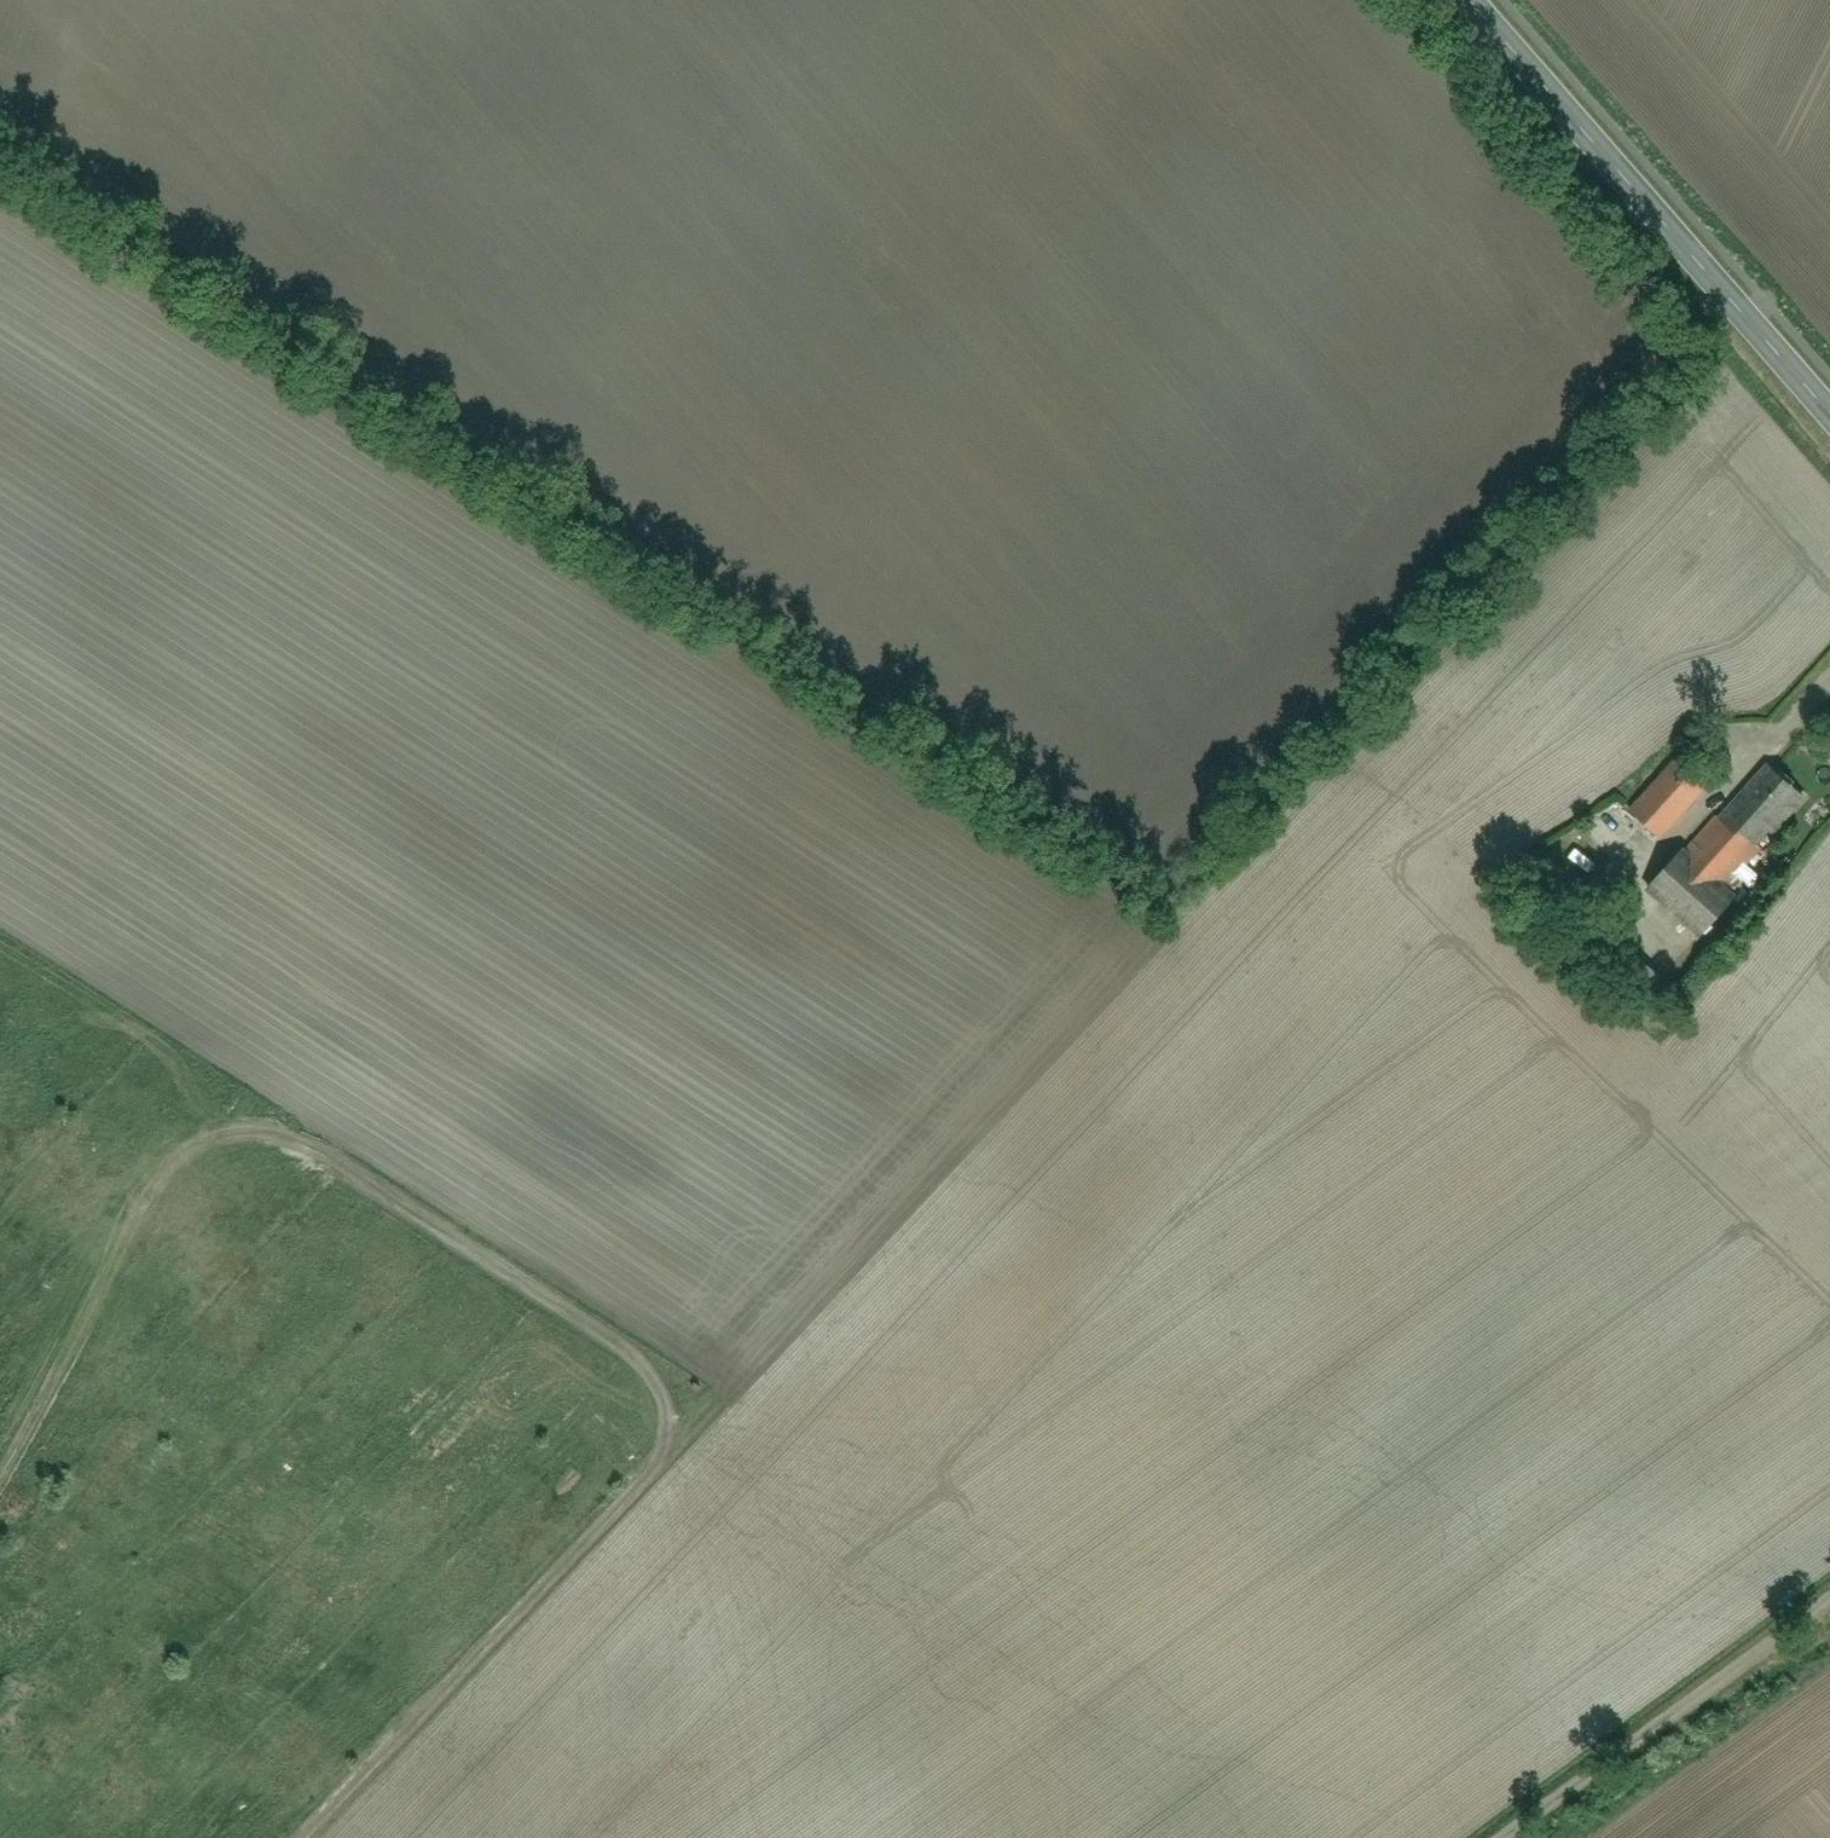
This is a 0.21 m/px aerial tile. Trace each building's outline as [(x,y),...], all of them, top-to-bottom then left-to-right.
[(1680,763),(1630,818),(1656,841),(1706,786),(1680,763)] [(1765,768),(1682,867),(1675,861),(1647,895),(1698,938),(1727,903),(1723,900),(1805,801),(1765,768)]
